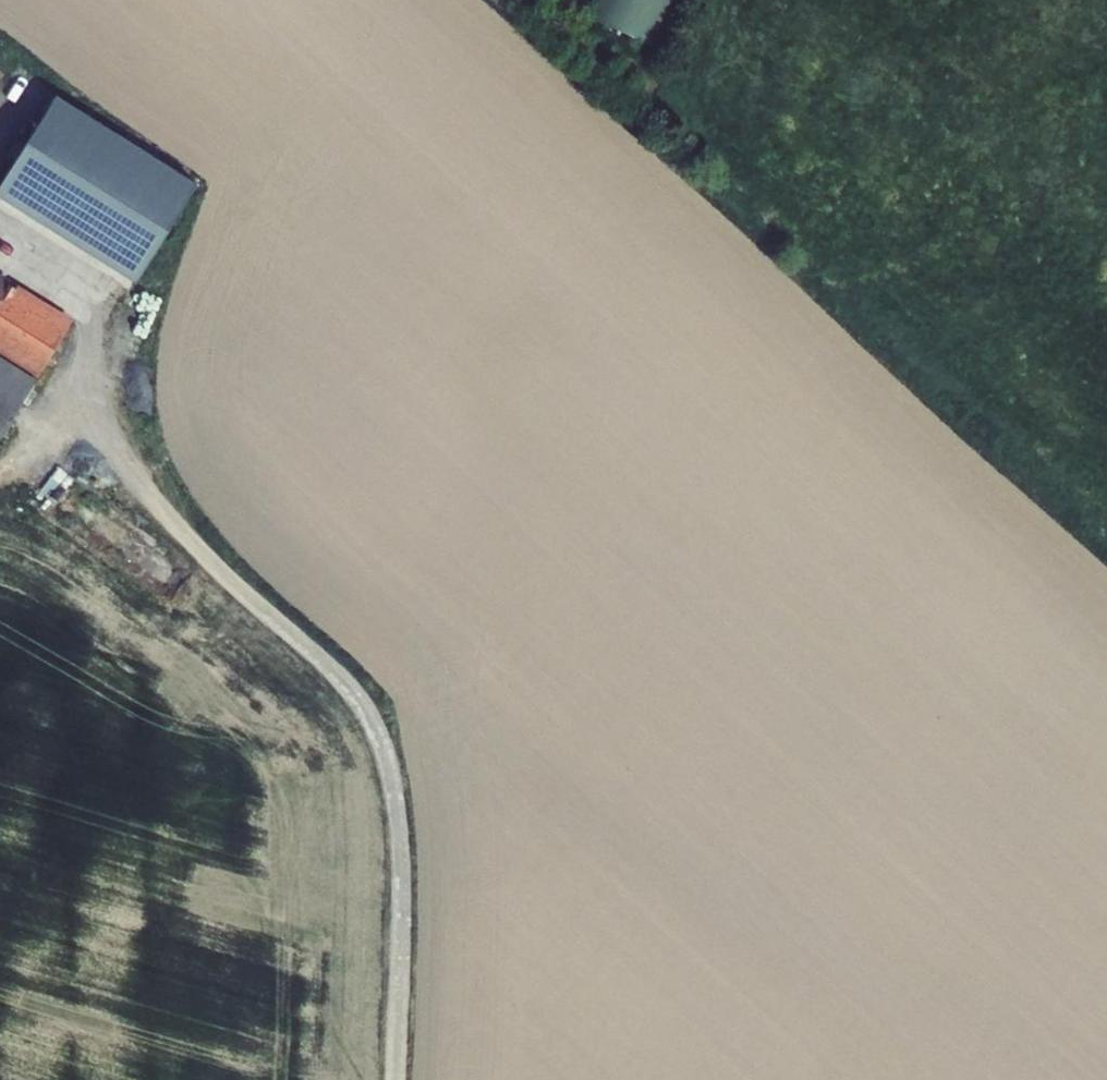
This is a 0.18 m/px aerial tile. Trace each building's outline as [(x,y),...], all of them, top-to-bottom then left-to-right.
[(588,20),(649,46),(668,0),(596,0),(588,20)] [(49,99),(0,177),(0,201),(144,291),(178,228),(160,217),(157,166),(59,103),(49,99)] [(178,228),(200,193),(157,166),(160,217),(178,228)] [(63,321),(0,281),(0,423),(63,321)]
